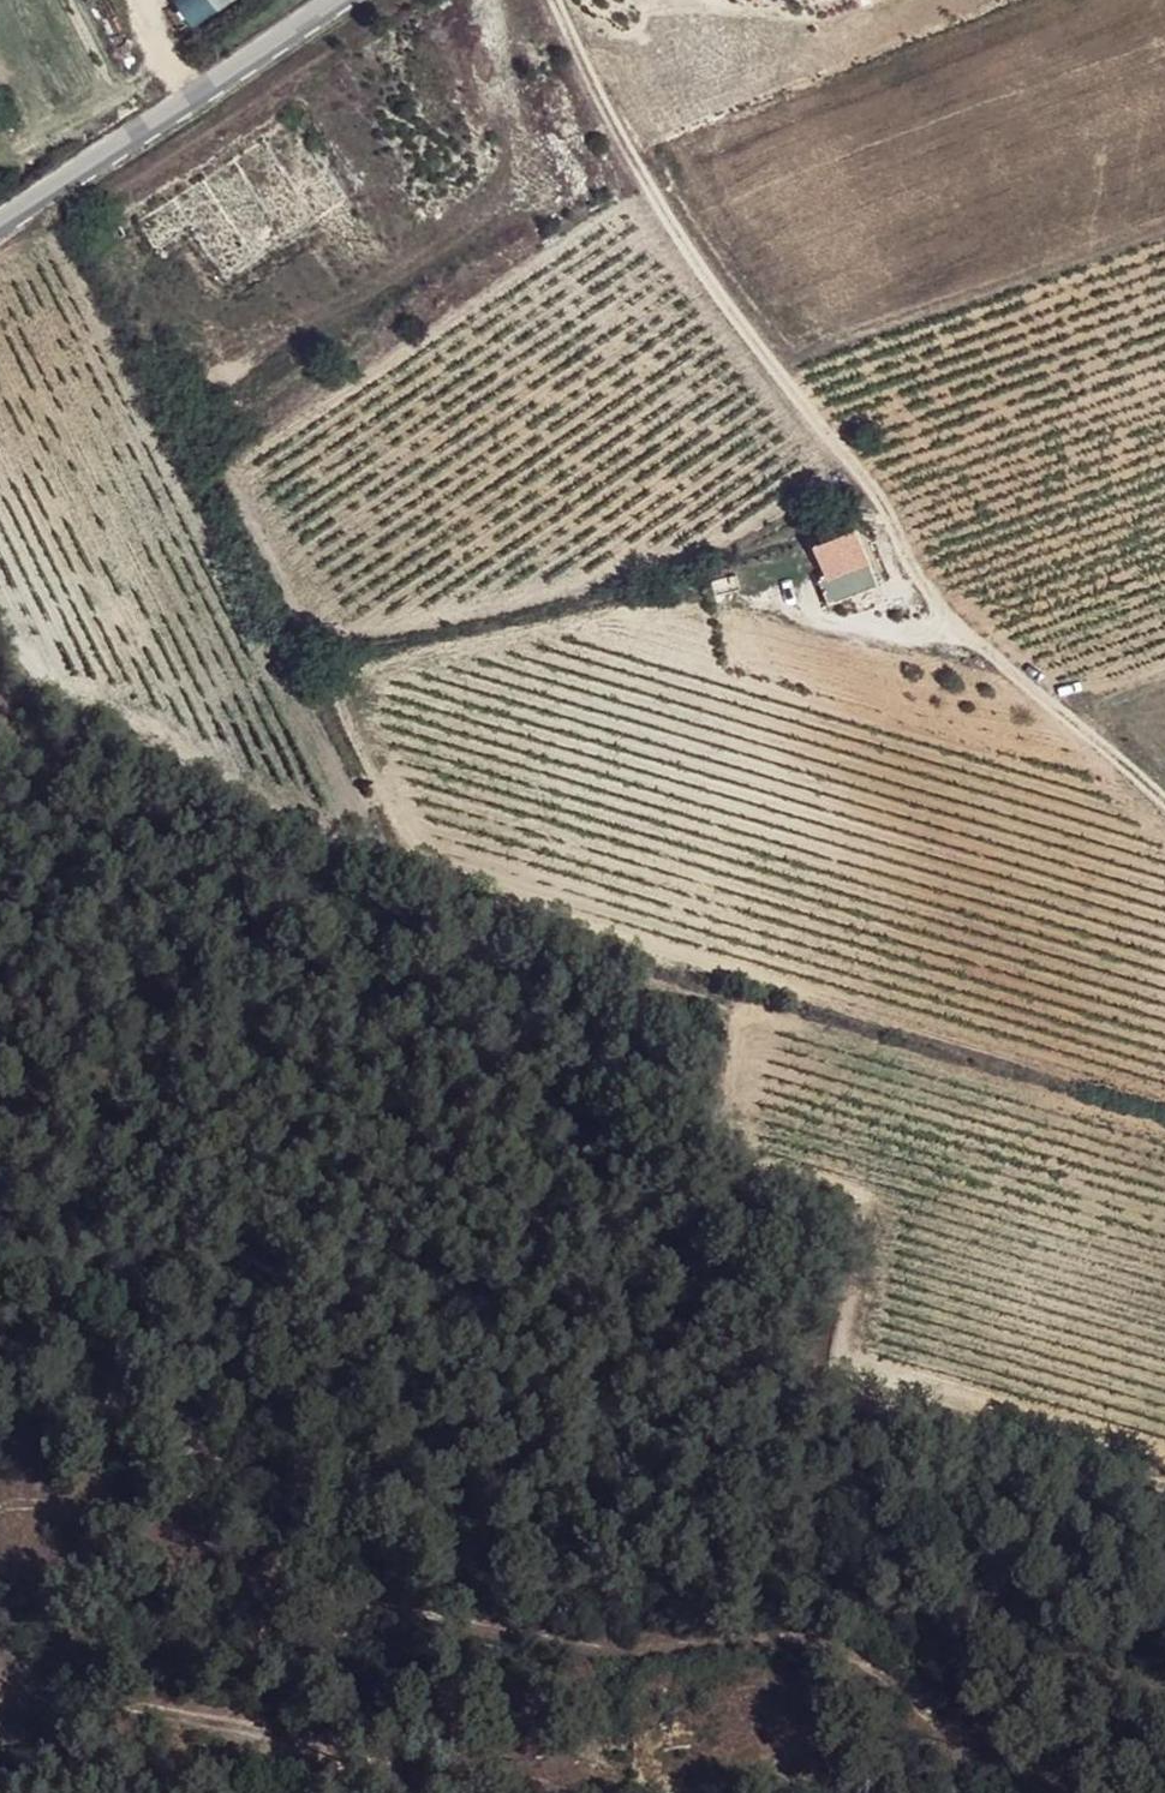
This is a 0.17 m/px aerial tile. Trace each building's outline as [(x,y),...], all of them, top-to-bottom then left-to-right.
[(194,22),(227,0),(179,0),(194,22)] [(814,534),(830,596),(876,585),(861,523),(814,534)]
